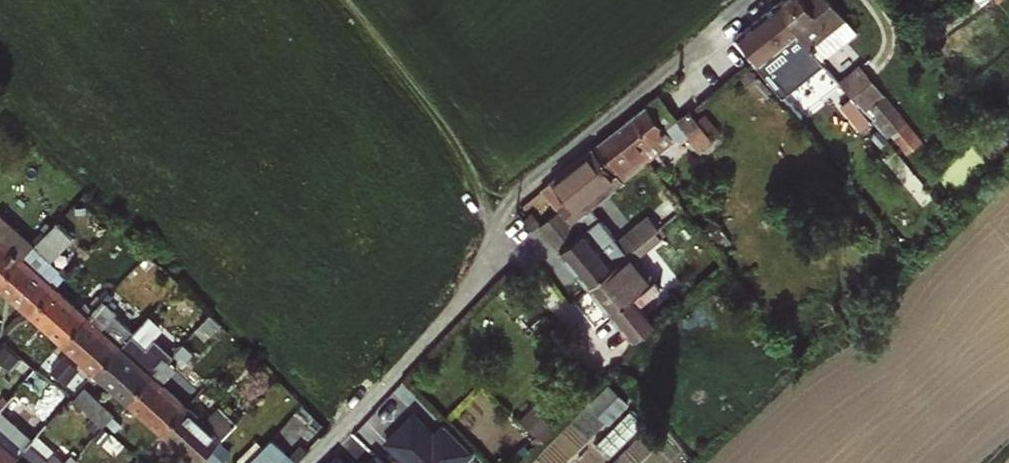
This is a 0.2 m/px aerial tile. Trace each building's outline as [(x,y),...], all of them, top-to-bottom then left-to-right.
[(777,3),(801,32),(826,62),(860,34),(832,0),(780,0),(777,3)] [(777,3),(734,38),(755,64),(761,59),(763,62),(801,32),(777,3)] [(870,76),(862,66),(851,75),(859,85),(870,76)] [(659,94),(596,143),(617,168),(672,126),(680,120),(685,127),(701,147),(707,143),(714,138),(697,118),(690,108),(678,118),(659,94)] [(706,111),(697,118),(714,138),(722,131),(706,111)] [(676,132),(672,126),(617,168),(621,174),(676,132)] [(573,164),(552,181),(567,201),(557,208),(538,224),(541,227),(560,221),(577,212),(582,210),(609,190),(622,180),(595,147),(573,164)] [(552,181),(542,189),(557,208),(567,201),(552,181)] [(560,221),(541,227),(587,283),(632,247),(658,226),(649,215),(618,239),(600,217),(588,226),(577,212),(560,221)] [(32,249),(26,256),(1,284),(34,313),(58,287),(66,278),(58,271),(60,270),(51,262),(76,234),(60,219),(54,224),(50,229),(48,232),(52,235),(44,244),(38,238),(29,247),(32,249)] [(45,225),(50,229),(54,224),(50,220),(45,225)] [(45,230),(38,238),(44,244),(52,235),(48,232),(45,230)] [(26,256),(0,234),(0,283),(1,284),(26,256)] [(587,283),(632,337),(654,319),(634,295),(656,277),(632,247),(587,283)] [(83,310),(58,287),(34,313),(66,342),(97,309),(93,306),(90,303),(83,310)] [(110,288),(102,297),(109,303),(117,294),(113,291),(110,288)] [(116,312),(117,311),(109,303),(102,297),(93,306),(97,309),(66,342),(99,373),(123,346),(137,331),(116,312)] [(220,323),(209,313),(199,325),(209,334),(220,323)] [(137,331),(123,346),(99,373),(130,401),(165,362),(173,353),(157,338),(161,332),(147,320),(137,331)] [(165,433),(189,406),(164,383),(174,371),(165,362),(130,401),(165,433)] [(627,408),(617,386),(598,395),(609,417),(627,408)] [(78,401),(79,402),(105,425),(106,426),(116,415),(88,390),(78,401)] [(4,410),(0,406),(0,462),(11,462),(31,442),(9,423),(22,409),(28,402),(16,392),(10,399),(12,401),(4,410)] [(4,410),(12,401),(10,399),(7,397),(0,405),(0,406),(4,410)] [(636,404),(601,441),(615,454),(650,417),(636,404)] [(238,421),(222,406),(207,422),(189,406),(165,433),(198,462),(238,421)] [(389,437),(414,462),(460,462),(472,452),(444,422),(436,430),(417,410),(389,437)] [(244,462),(278,462),(288,453),(271,436),(244,462)] [(31,442),(11,462),(54,462),(31,442)] [(79,460),(76,457),(73,454),(64,462),(76,462),(79,460)]
